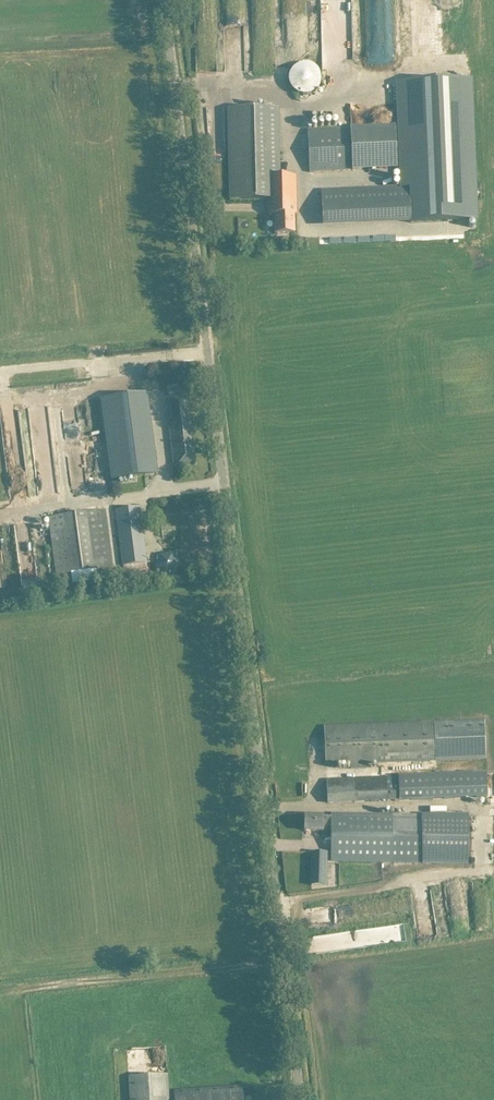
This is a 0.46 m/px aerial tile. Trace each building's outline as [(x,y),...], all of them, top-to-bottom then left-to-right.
[(288,77),(288,80),(289,84),(292,88),(294,91),(296,92),(298,93),(302,94),(306,94),(309,94),(313,92),(318,88),(320,84),(321,79),(320,74),(319,70),(316,66),(312,64),(308,62),(303,62),(298,63),(295,65),(292,69),(289,73),(288,77)] [(397,125),(308,129),(309,172),(399,169),(400,187),(321,190),(322,227),(411,224),(411,223),(478,220),(472,79),(396,83),(397,125)] [(279,108),(238,109),(228,109),(230,201),(268,200),(268,215),(274,215),(275,234),(295,233),(294,215),(296,215),(295,175),(281,176),(279,108)] [(102,400),(103,411),(113,480),(157,474),(146,394),(102,400)] [(169,399),(171,409),(174,435),(169,435),(173,466),(195,463),(187,396),(169,399)] [(68,407),(63,419),(71,429),(84,427),(89,415),(81,405),(68,407)] [(138,507),(115,510),(122,567),(146,564),(138,507)] [(105,510),(48,517),(55,575),(113,567),(105,510)] [(161,552),(161,560),(155,560),(154,571),(181,572),(182,557),(174,556),(174,552),(161,552)] [(434,723),(336,727),(325,727),(326,765),(351,764),(351,769),(366,769),(366,763),(485,759),(484,722),(434,723)] [(487,797),(486,773),(415,777),(416,800),(487,797)] [(416,800),(415,777),(393,778),(394,801),(416,800)] [(394,801),(393,778),(387,778),(327,780),(328,803),(387,801),(394,801)] [(422,814),(422,816),(392,815),(342,814),(331,814),(331,817),(323,817),(324,816),(305,816),(305,831),(323,831),(323,837),(331,838),(331,861),(422,863),(467,865),(468,815),(422,814)] [(312,852),(311,885),(325,885),(326,853),(312,852)] [(128,1077),(130,1099),(169,1099),(167,1074),(128,1077)] [(231,1088),(175,1092),(175,1099),(243,1099),(242,1088),(231,1088)]
